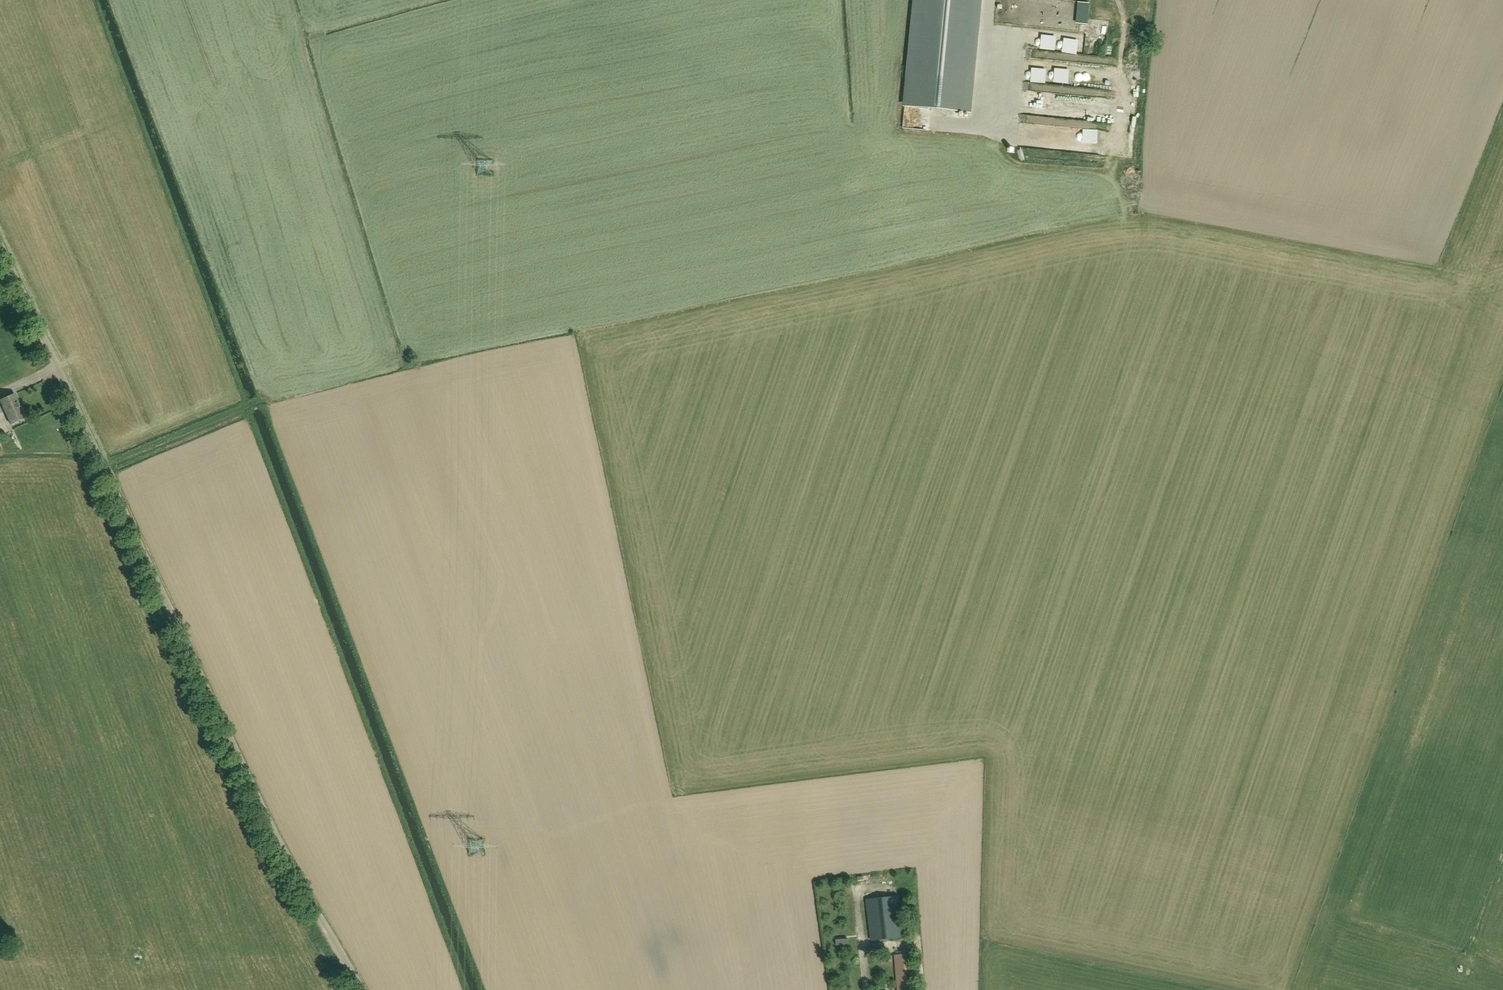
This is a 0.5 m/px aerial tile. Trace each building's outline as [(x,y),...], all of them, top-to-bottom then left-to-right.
[(908,74),(972,80),(980,0),(915,0),(908,74)] [(972,80),(908,74),(905,107),(969,113),(972,80)] [(1315,408),(1318,394),(1306,391),(1302,405),(1315,408)] [(11,424),(25,417),(14,394),(0,400),(0,401),(11,424)] [(871,908),(874,936),(896,934),(894,920),(889,921),(888,917),(898,916),(895,894),(890,895),(889,886),(873,888),(875,907),(871,908)] [(895,955),(897,989),(915,989),(912,953),(895,955)]
